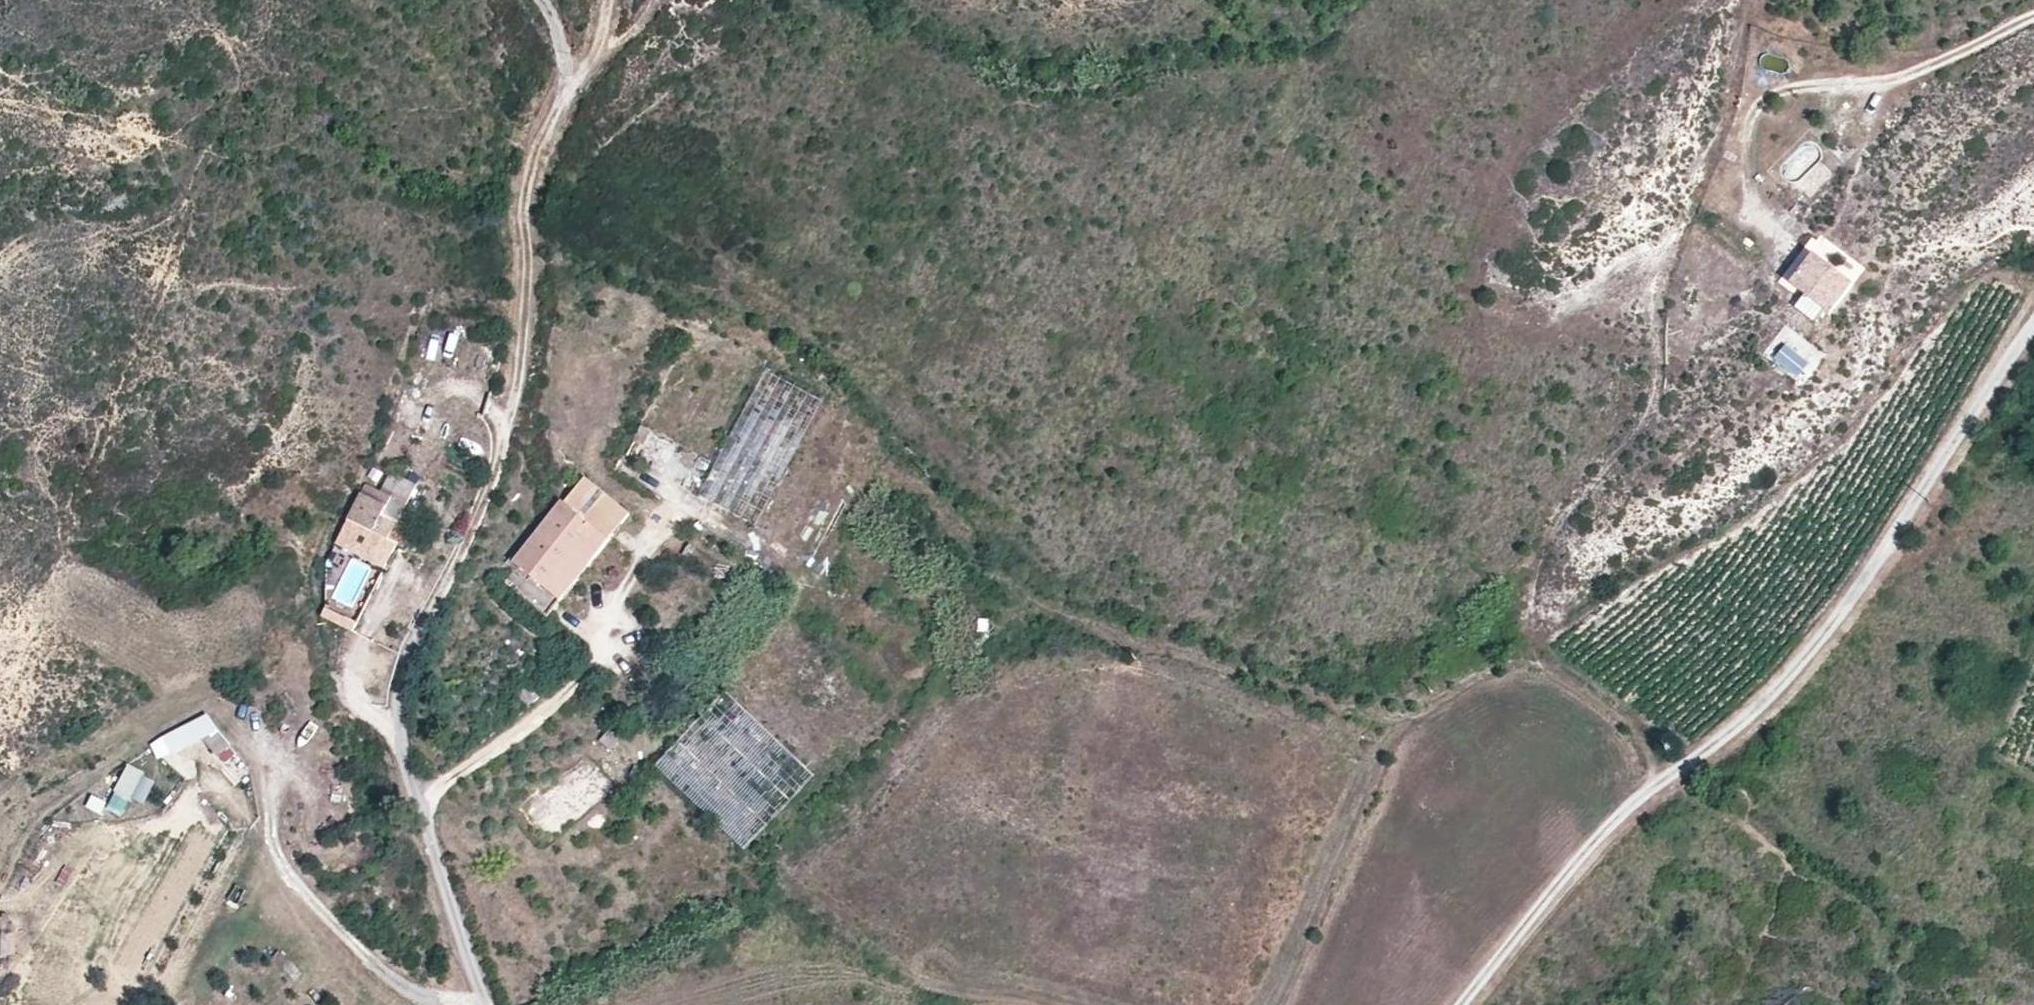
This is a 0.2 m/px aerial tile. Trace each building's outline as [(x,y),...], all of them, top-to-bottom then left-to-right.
[(1797,290),(1835,319),(1857,290),(1819,261),(1797,290)] [(1774,364),(1800,381),(1811,364),(1785,347),(1774,364)] [(396,528),(418,486),(393,472),(383,491),(367,483),(360,495),(384,508),(379,518),(396,528)] [(628,515),(583,477),(501,577),(548,615),(628,515)] [(789,621),(766,645),(854,731),(878,707),(789,621)] [(854,731),(766,645),(743,669),(830,755),(854,731)] [(808,779),(830,755),(743,669),(720,693),(808,779)] [(808,779),(720,693),(697,717),(785,803),(808,779)] [(199,775),(189,753),(209,743),(228,783),(243,776),(215,714),(155,741),(176,785),(199,775)] [(761,827),(785,803),(697,717),(673,741),(761,827)] [(738,850),(761,827),(673,741),(650,765),(738,850)] [(125,816),(146,773),(130,764),(108,807),(125,816)]
